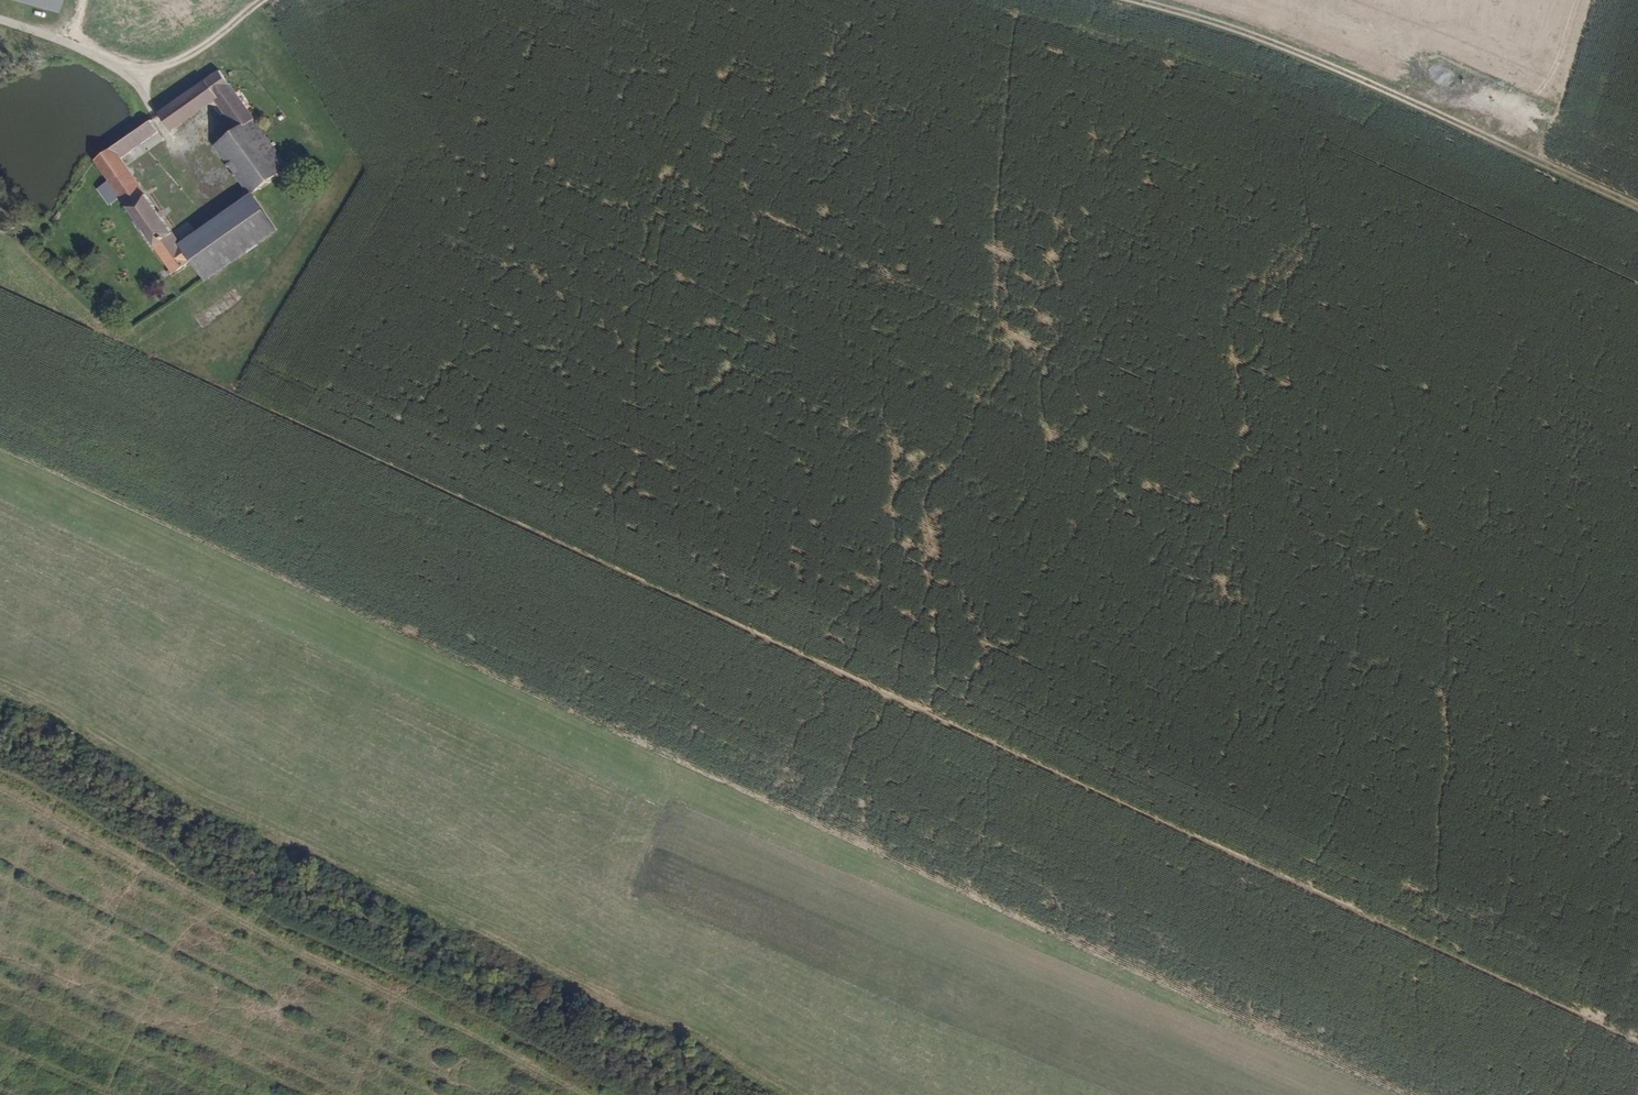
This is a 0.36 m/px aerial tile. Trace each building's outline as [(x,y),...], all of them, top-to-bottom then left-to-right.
[(59,9),(61,0),(21,0),(59,9)] [(249,197),(288,168),(221,75),(159,119),(171,137),(214,106),(230,129),(208,145),(249,197)] [(279,121),(287,117),(283,109),(275,114),(279,121)] [(196,267),(183,249),(120,167),(157,140),(148,127),(97,163),(92,158),(83,167),(85,168),(91,175),(96,172),(180,279),(196,267)] [(196,267),(208,284),(278,235),(251,200),(183,249),(196,267)] [(177,239),(201,225),(196,217),(172,231),(177,239)]
